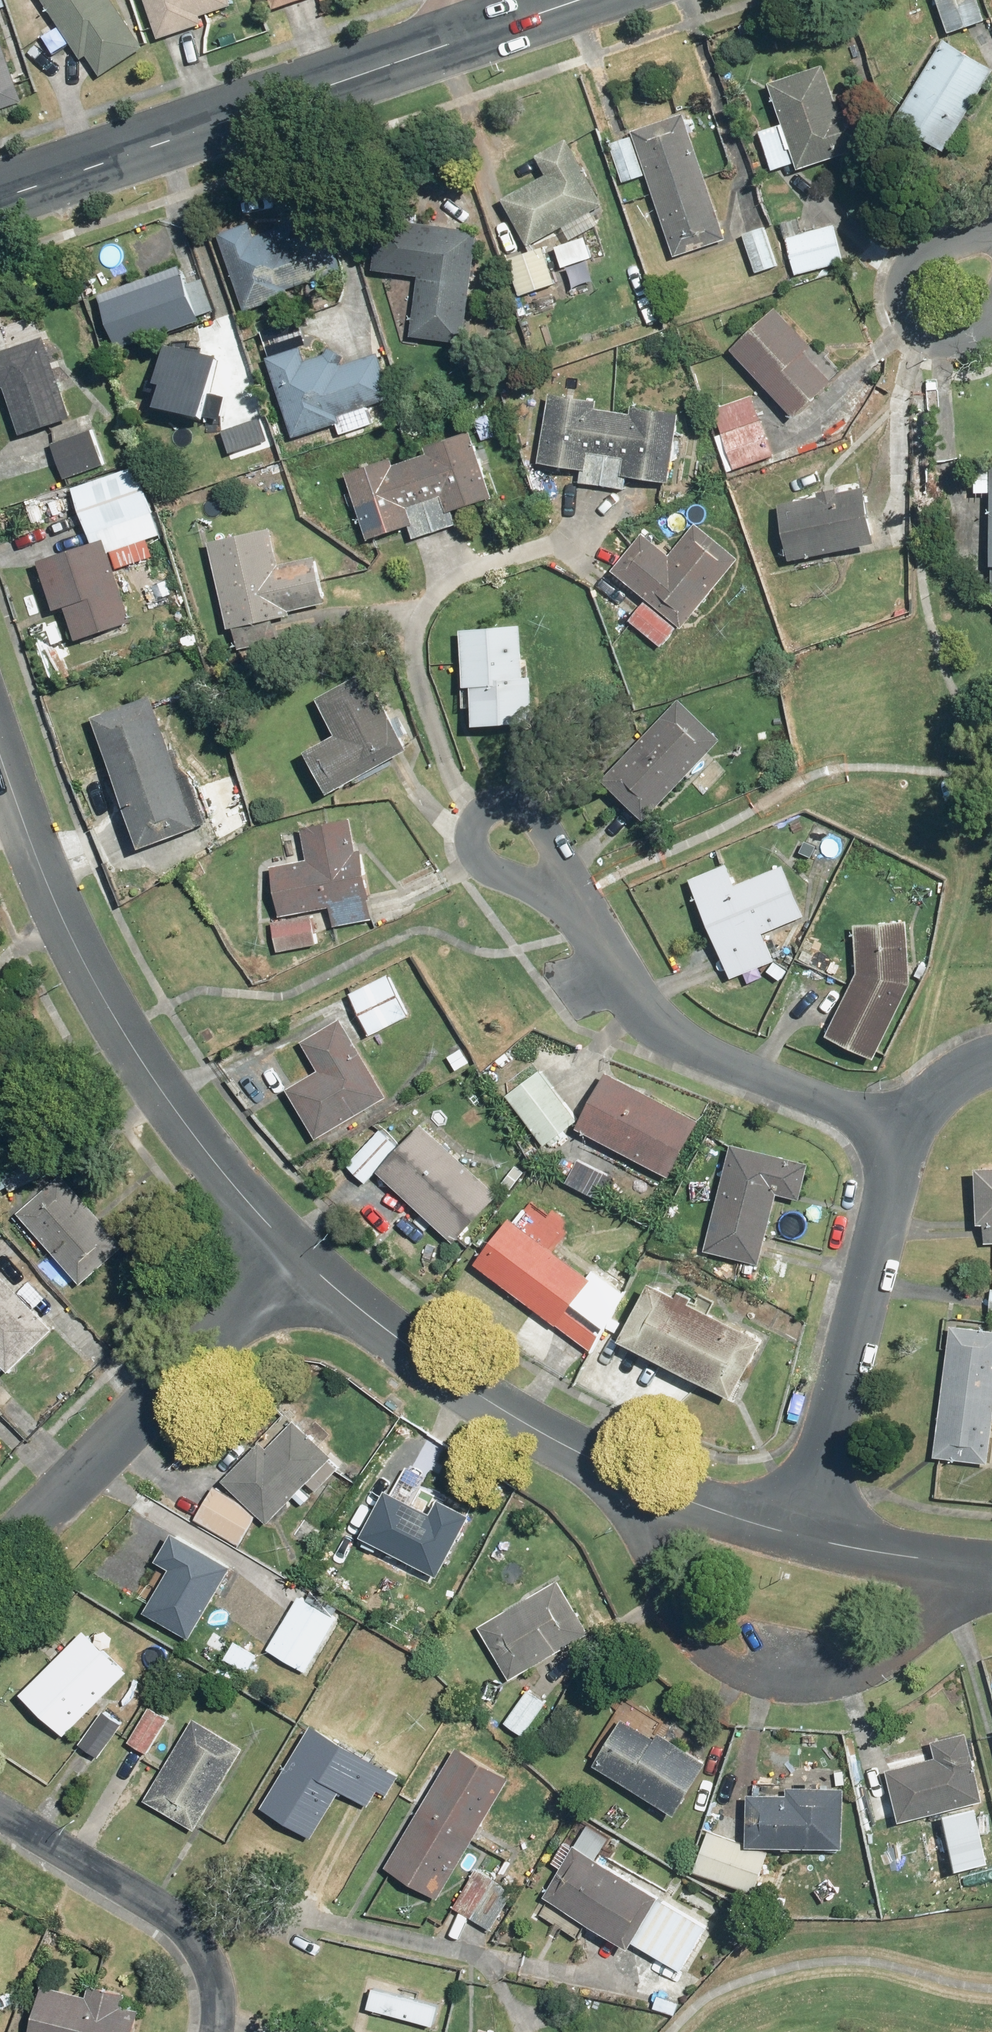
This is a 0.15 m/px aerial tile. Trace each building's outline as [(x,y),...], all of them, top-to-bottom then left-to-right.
[(110,0),(42,0),(81,61),(85,58),(96,75),(140,46),(110,0)] [(156,41),(202,26),(199,17),(230,7),(228,0),(143,0),(156,41)] [(271,10),(303,0),(268,0),(271,10)] [(949,35),(985,22),(977,0),(936,0),(949,35)] [(22,102),(0,38),(0,109),(22,102)] [(944,41),(892,125),(943,156),(991,77),(991,71),(944,41)] [(759,133),(774,179),(853,152),(823,66),(769,85),(783,125),(759,133)] [(726,241),(682,116),(607,142),(622,185),(646,176),(675,259),(726,241)] [(528,248),(565,226),(573,239),(597,225),(589,212),(601,204),(564,142),(536,158),(546,175),(501,203),(528,248)] [(802,218),(781,223),(795,276),(843,264),(834,225),(805,233),(802,218)] [(464,343),(474,228),(377,219),(372,271),(416,275),(410,338),(464,343)] [(251,224),(218,235),(245,311),(289,295),(287,290),(341,271),(326,231),(289,244),(283,226),(255,236),(251,224)] [(765,228),(742,236),(755,274),(778,266),(765,228)] [(590,259),(583,239),(555,248),(561,268),(590,259)] [(542,250),(508,260),(519,296),(553,285),(542,250)] [(203,278),(187,284),(181,265),(99,295),(119,350),(201,321),(199,316),(215,310),(203,278)] [(778,310),(732,351),(793,419),(832,384),(805,353),(811,347),(778,310)] [(37,317),(0,330),(0,390),(6,388),(22,435),(71,419),(37,317)] [(219,357),(164,344),(155,384),(161,386),(156,408),(204,419),(219,357)] [(299,347),(265,359),(279,401),(278,401),(277,402),(276,402),(276,403),(275,404),(275,405),(275,406),(274,406),(274,407),(274,408),(275,408),(275,409),(275,410),(276,411),(276,412),(277,412),(277,413),(278,413),(279,413),(279,414),(280,414),(281,414),(282,414),(283,414),(283,413),(284,413),(292,437),(336,422),(341,437),(399,417),(377,354),(340,366),(335,349),(304,360),(299,347)] [(539,465),(581,471),(579,483),(627,491),(629,479),(670,485),(680,417),(550,396),(539,465)] [(772,455),(753,397),(714,410),(723,434),(714,437),(726,471),(772,455)] [(267,441),(259,418),(220,432),(228,455),(267,441)] [(90,428),(51,444),(65,479),(104,463),(90,428)] [(391,459),(345,475),(367,538),(406,525),(412,541),(461,524),(457,513),(494,500),(470,432),(423,449),(425,455),(394,466),(391,459)] [(129,623),(106,554),(110,553),(160,536),(137,467),(22,506),(29,525),(79,508),(91,544),(38,562),(55,612),(66,608),(76,641),(129,623)] [(976,469),(975,492),(991,492),(990,605),(991,605),(991,469),(976,469)] [(788,562),(876,546),(866,490),(778,506),(788,562)] [(628,621),(664,653),(683,632),(741,562),(696,525),(670,556),(643,533),(611,572),(646,601),(628,621)] [(273,531),(210,544),(228,630),(325,610),(314,558),(280,566),(273,531)] [(522,679),(520,630),(461,633),(464,689),(471,688),(473,726),(533,724),(530,678),(522,679)] [(329,796),(409,751),(363,671),(314,699),(335,736),(305,754),(329,796)] [(154,698),(94,720),(140,851),(200,830),(154,698)] [(648,823),(722,739),(677,700),(603,783),(648,823)] [(280,918),(272,919),(277,952),(317,946),(311,912),(331,909),(334,927),(373,922),(362,852),(356,853),(352,826),(304,833),(308,859),(272,864),(280,918)] [(726,866),(689,881),(729,980),(773,962),(762,935),(806,917),(785,867),(735,888),(726,866)] [(873,1060),(911,988),(906,922),(853,926),(856,976),(825,1035),(873,1060)] [(391,974),(349,997),(372,1037),(413,1014),(391,974)] [(387,1096),(340,1019),(301,1043),(318,1071),(286,1090),(316,1140),(387,1096)] [(540,1070),(505,1097),(543,1146),(577,1119),(540,1070)] [(607,1075),(577,1130),(657,1173),(687,1118),(607,1075)] [(422,1127),(402,1147),(382,1128),(346,1167),(366,1186),(378,1173),(453,1244),(497,1198),(422,1127)] [(810,1166),(731,1147),(705,1252),(760,1265),(777,1194),(802,1200),(810,1166)] [(11,1190),(50,1173),(41,1152),(1,1169),(11,1190)] [(977,1166),(976,1225),(986,1225),(986,1243),(991,1243),(991,1167),(977,1166)] [(62,1174),(18,1213),(79,1282),(123,1243),(62,1174)] [(599,1337),(603,1331),(615,1337),(621,1325),(610,1319),(626,1289),(596,1266),(586,1279),(510,1220),(475,1265),(588,1351),(599,1337)] [(0,1268),(0,1363),(7,1370),(50,1327),(15,1291),(24,1283),(5,1263),(0,1268)] [(680,1292),(677,1297),(649,1283),(619,1342),(732,1400),(762,1341),(694,1306),(697,1300),(680,1292)] [(991,1446),(991,1331),(950,1326),(935,1455),(990,1462),(991,1446)] [(22,1437),(38,1422),(0,1383),(0,1414),(22,1437)] [(221,1479),(258,1516),(264,1523),(308,1482),(316,1490),(341,1466),(297,1419),(266,1448),(261,1442),(226,1475),(221,1479)] [(258,1516),(221,1479),(213,1486),(194,1516),(199,1519),(198,1520),(239,1545),(258,1516)] [(382,1561),(388,1549),(436,1575),(471,1512),(439,1495),(429,1512),(385,1488),(360,1533),(353,1545),(382,1561)] [(188,1639),(231,1567),(171,1531),(154,1559),(169,1568),(143,1612),(188,1639)] [(509,1679),(588,1634),(558,1581),(479,1626),(509,1679)] [(340,1622),(300,1596),(267,1646),(306,1672),(340,1622)] [(65,1738),(127,1674),(82,1630),(20,1694),(65,1738)] [(236,1640),(224,1657),(249,1673),(261,1655),(236,1640)] [(523,1735),(547,1702),(529,1688),(504,1721),(523,1735)] [(147,1753),(170,1716),(151,1704),(127,1741),(147,1753)] [(98,1757),(123,1723),(103,1709),(78,1743),(98,1757)] [(613,1733),(594,1763),(672,1813),(703,1765),(617,1711),(606,1728),(613,1733)] [(195,1831),(244,1749),(192,1718),(143,1800),(195,1831)] [(312,1723),(263,1806),(313,1835),(339,1789),(366,1805),(375,1790),(386,1796),(398,1774),(312,1723)] [(937,1740),(934,1724),(914,1727),(917,1747),(935,1744),(938,1757),(887,1770),(900,1821),(984,1800),(967,1732),(937,1740)] [(441,1898),(509,1779),(454,1748),(386,1867),(441,1898)] [(750,1794),(748,1846),(841,1849),(843,1790),(788,1788),(787,1796),(750,1794)] [(586,1822),(542,1895),(631,1948),(634,1942),(681,1970),(708,1925),(598,1859),(611,1837),(586,1822)] [(709,1833),(695,1872),(754,1892),(767,1853),(709,1833)] [(513,1889),(476,1867),(453,1905),(490,1927),(513,1889)] [(144,1998),(89,1983),(86,1996),(42,1984),(29,2031),(135,2031),(144,1998)]
